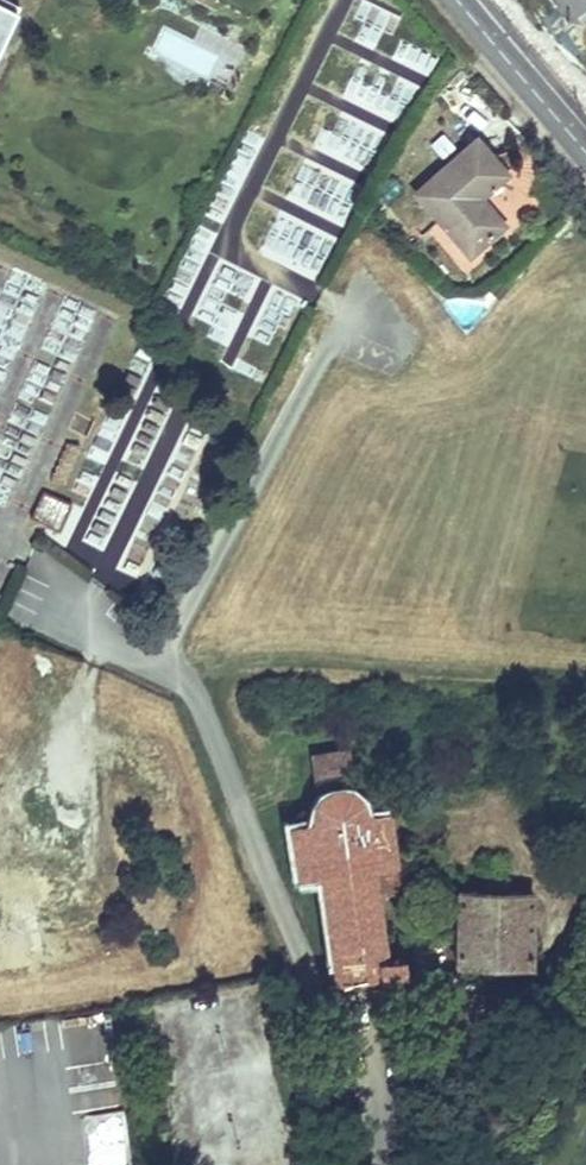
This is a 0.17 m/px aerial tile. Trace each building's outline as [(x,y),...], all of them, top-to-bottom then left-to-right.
[(17,12),(20,7),(7,0),(0,0),(0,3),(17,12)] [(17,12),(0,3),(0,46),(17,12)] [(474,136),(409,191),(465,257),(503,224),(481,198),(508,175),(474,136)] [(260,247),(315,274),(331,241),(277,214),(260,247)] [(57,525),(68,505),(47,494),(36,514),(57,525)] [(314,877),(328,984),(402,974),(399,954),(383,956),(375,896),(387,895),(384,868),(393,867),(386,811),(364,814),(362,806),(357,798),(350,793),(341,790),(340,780),(352,778),(349,750),(306,755),(310,784),(322,782),(323,792),(316,797),(310,804),(307,813),(307,822),(284,825),(292,880),(314,877)] [(532,891),(451,890),(450,970),(531,971),(532,891)] [(83,1116),(90,1164),(131,1164),(123,1110),(83,1116)]
